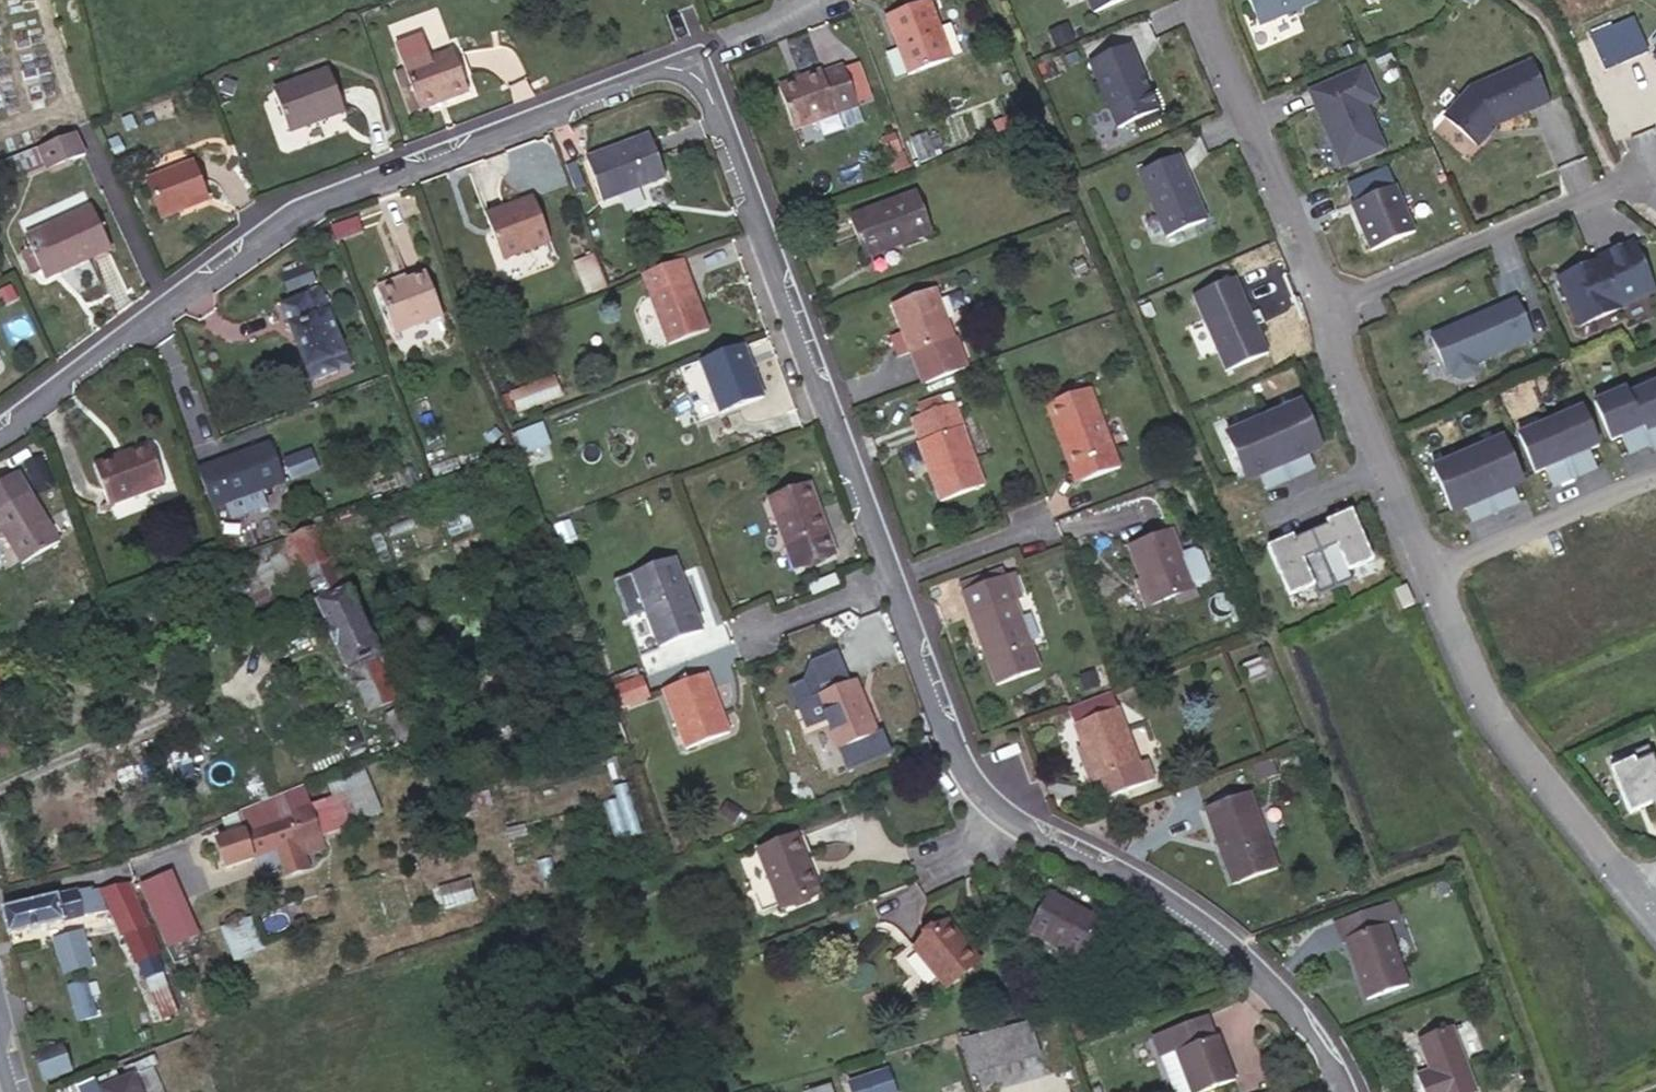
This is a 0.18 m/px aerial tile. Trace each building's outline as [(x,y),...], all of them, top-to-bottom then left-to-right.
[(930,0),(925,0),(885,15),(908,74),(952,58),(930,0)] [(1094,17),(1129,0),(1087,0),(1094,17)] [(1318,0),(1250,0),(1260,29),(1320,4),(1318,0)] [(419,109),(468,91),(453,50),(427,59),(419,37),(396,46),(404,68),(419,109)] [(1160,113),(1131,46),(1089,64),(1118,132),(1160,113)] [(1553,105),(1532,61),(1470,87),(1443,118),(1482,152),(1499,128),(1553,105)] [(778,86),(794,131),(858,108),(843,65),(822,72),(822,71),(778,86)] [(1382,105),(1364,67),(1307,90),(1342,172),(1388,153),(1369,111),(1382,105)] [(413,111),(419,109),(404,68),(399,70),(413,111)] [(345,110),(329,70),(274,90),(288,131),(345,110)] [(1027,121),(1022,109),(1005,114),(1010,127),(1027,121)] [(934,153),(925,129),(909,135),(918,159),(934,153)] [(84,154),(74,132),(40,146),(46,161),(49,169),(84,154)] [(900,148),(895,132),(882,136),(887,152),(900,148)] [(666,176),(649,133),(585,157),(602,200),(666,176)] [(1208,221),(1179,155),(1138,172),(1166,240),(1208,221)] [(49,169),(46,161),(25,169),(28,177),(49,169)] [(207,199),(193,161),(147,179),(162,217),(207,199)] [(1418,235),(1397,186),(1353,205),(1373,253),(1418,235)] [(931,233),(915,191),(850,215),(863,252),(892,242),(893,246),(931,233)] [(485,215),(502,259),(550,240),(533,196),(485,215)] [(57,273),(111,248),(92,206),(25,236),(31,248),(22,251),(31,271),(40,267),(42,274),(55,268),(57,273)] [(864,256),(893,246),(892,242),(863,252),(864,256)] [(1637,242),(1556,277),(1579,333),(1625,312),(1623,308),(1655,294),(1655,286),(1637,242)] [(577,261),(583,292),(602,288),(596,257),(577,261)] [(1077,276),(1089,270),(1083,258),(1071,264),(1077,276)] [(708,329),(682,259),(642,274),(669,344),(708,329)] [(314,281),(308,265),(282,275),(289,291),(314,281)] [(45,279),(57,273),(55,268),(42,274),(45,279)] [(425,272),(379,289),(395,333),(441,315),(425,272)] [(1270,354),(1236,277),(1194,296),(1227,373),(1270,354)] [(911,353),(954,337),(935,287),(892,303),(902,331),(891,335),(898,356),(910,352),(911,353)] [(351,366),(320,290),(282,305),(312,381),(351,366)] [(1538,342),(1517,299),(1429,337),(1445,381),(1454,377),(1456,381),(1464,387),(1476,382),(1480,372),(1478,367),(1538,342)] [(954,338),(914,353),(925,382),(965,368),(954,338)] [(763,397),(743,343),(700,360),(720,413),(763,397)] [(1629,392),(1650,443),(1653,449),(1655,447),(1655,381),(1629,392)] [(513,395),(519,411),(547,400),(541,384),(513,395)] [(1626,386),(1596,399),(1613,438),(1620,435),(1628,431),(1635,449),(1650,443),(1629,392),(1626,386)] [(1120,467),(1090,387),(1045,403),(1057,433),(1064,431),(1082,481),(1120,467)] [(916,403),(920,413),(945,405),(940,394),(916,403)] [(984,486),(953,402),(912,417),(921,440),(918,441),(940,501),(984,486)] [(1327,454),(1304,402),(1266,419),(1288,471),(1327,454)] [(1582,405),(1552,418),(1577,474),(1592,468),(1584,450),(1592,447),(1599,444),(1582,405)] [(1577,474),(1552,418),(1522,431),(1539,470),(1546,466),(1554,463),(1562,481),(1577,474)] [(1288,471),(1266,419),(1225,436),(1246,488),(1288,471)] [(517,432),(525,452),(548,443),(541,423),(517,432)] [(492,444),(503,435),(495,424),(483,435),(492,444)] [(1075,483),(1082,481),(1064,431),(1057,433),(1075,483)] [(1628,431),(1620,435),(1628,452),(1635,449),(1628,431)] [(517,432),(510,435),(518,454),(525,452),(517,432)] [(1507,434),(1475,448),(1501,507),(1516,501),(1508,483),(1515,480),(1525,476),(1507,434)] [(269,441),(196,468),(212,507),(226,502),(261,489),(284,480),(269,441)] [(95,463),(110,505),(165,484),(151,447),(119,459),(118,455),(95,463)] [(1584,450),(1592,468),(1599,465),(1592,447),(1584,450)] [(1475,448),(1442,462),(1460,503),(1470,499),(1478,496),(1485,514),(1501,507),(1475,448)] [(1546,466),(1554,484),(1562,481),(1554,463),(1546,466)] [(17,471),(0,481),(0,528),(22,563),(59,540),(17,471)] [(1508,483),(1516,501),(1523,498),(1515,480),(1508,483)] [(834,553),(809,482),(768,497),(794,568),(834,553)] [(267,504),(261,489),(226,502),(232,517),(267,504)] [(1470,499),(1478,517),(1485,514),(1478,496),(1470,499)] [(305,560),(322,599),(344,589),(331,561),(347,554),(340,537),(372,526),(365,505),(281,537),(293,565),(305,560)] [(1327,530),(1314,536),(1332,583),(1376,564),(1353,511),(1324,524),(1327,530)] [(1140,578),(1150,605),(1195,589),(1172,529),(1128,546),(1140,578)] [(1332,583),(1314,536),(1297,543),(1294,538),(1267,550),(1290,601),(1332,583)] [(703,631),(674,556),(630,573),(658,647),(703,631)] [(961,583),(964,590),(1005,575),(1002,568),(961,583)] [(1040,668),(1014,600),(1023,597),(1013,571),(1005,575),(964,590),(962,590),(997,685),(1040,668)] [(1146,606),(1150,605),(1140,578),(1135,579),(1146,606)] [(379,655),(349,587),(344,589),(322,599),(316,602),(327,625),(325,626),(335,648),(337,647),(347,670),(351,668),(378,656),(379,655)] [(1267,654),(1260,657),(1267,675),(1270,682),(1277,679),(1267,654)] [(395,700),(378,656),(351,668),(368,710),(395,700)] [(1267,675),(1260,657),(1242,664),(1249,682),(1267,675)] [(606,679),(611,690),(641,678),(636,667),(606,679)] [(729,732),(706,672),(662,688),(685,748),(729,732)] [(649,698),(641,678),(611,690),(618,710),(649,698)] [(877,733),(855,679),(815,695),(837,749),(877,733)] [(1112,691),(1069,707),(1096,780),(1101,779),(1109,797),(1153,781),(1146,760),(1138,762),(1112,691)] [(415,740),(398,707),(386,713),(403,745),(415,740)] [(932,751),(926,736),(916,740),(922,755),(932,751)] [(1611,773),(1631,818),(1655,807),(1655,810),(1655,763),(1655,761),(1639,768),(1637,762),(1611,773)] [(372,782),(311,805),(321,835),(382,814),(372,782)] [(603,787),(616,840),(639,834),(626,782),(603,787)] [(226,867),(321,835),(311,805),(304,786),(236,813),(243,832),(217,841),(226,867)] [(1277,868),(1250,791),(1205,808),(1232,883),(1277,868)] [(820,892),(796,833),(739,856),(760,910),(778,904),(780,908),(820,892)] [(462,856),(436,855),(433,902),(472,904),(473,878),(461,877),(462,856)] [(138,883),(166,947),(186,939),(159,875),(138,883)] [(93,887),(1,909),(7,934),(109,911),(123,938),(126,937),(143,980),(165,972),(158,955),(160,955),(148,925),(150,924),(129,881),(94,889),(93,887)] [(1079,958),(1100,919),(1049,892),(1028,931),(1079,958)] [(1408,985),(1386,923),(1401,918),(1395,900),(1334,920),(1340,939),(1346,937),(1367,999),(1408,985)] [(220,927),(233,961),(264,949),(251,915),(220,927)] [(980,960),(946,918),(913,948),(946,988),(980,960)] [(91,964),(82,930),(53,939),(64,972),(91,964)] [(867,958),(884,941),(877,934),(860,950),(867,958)] [(179,1013),(163,973),(146,979),(161,1020),(179,1013)] [(96,978),(66,987),(76,1019),(97,1013),(91,994),(99,991),(96,978)] [(1191,1091),(1202,1091),(1234,1079),(1216,1035),(1213,1036),(1205,1015),(1151,1037),(1159,1057),(1174,1052),(1187,1082),(1191,1091)] [(1038,1054),(1028,1023),(963,1041),(973,1072),(1038,1054)] [(1452,1026),(1419,1039),(1431,1069),(1417,1074),(1424,1091),(1478,1091),(1452,1026)] [(44,1078),(71,1068),(63,1044),(35,1054),(44,1078)] [(1159,1057),(1172,1088),(1187,1082),(1174,1052),(1159,1057)] [(152,1066),(157,1064),(154,1055),(77,1087),(79,1091),(163,1091),(152,1066)] [(880,1064),(843,1075),(848,1091),(888,1091),(880,1064)]
